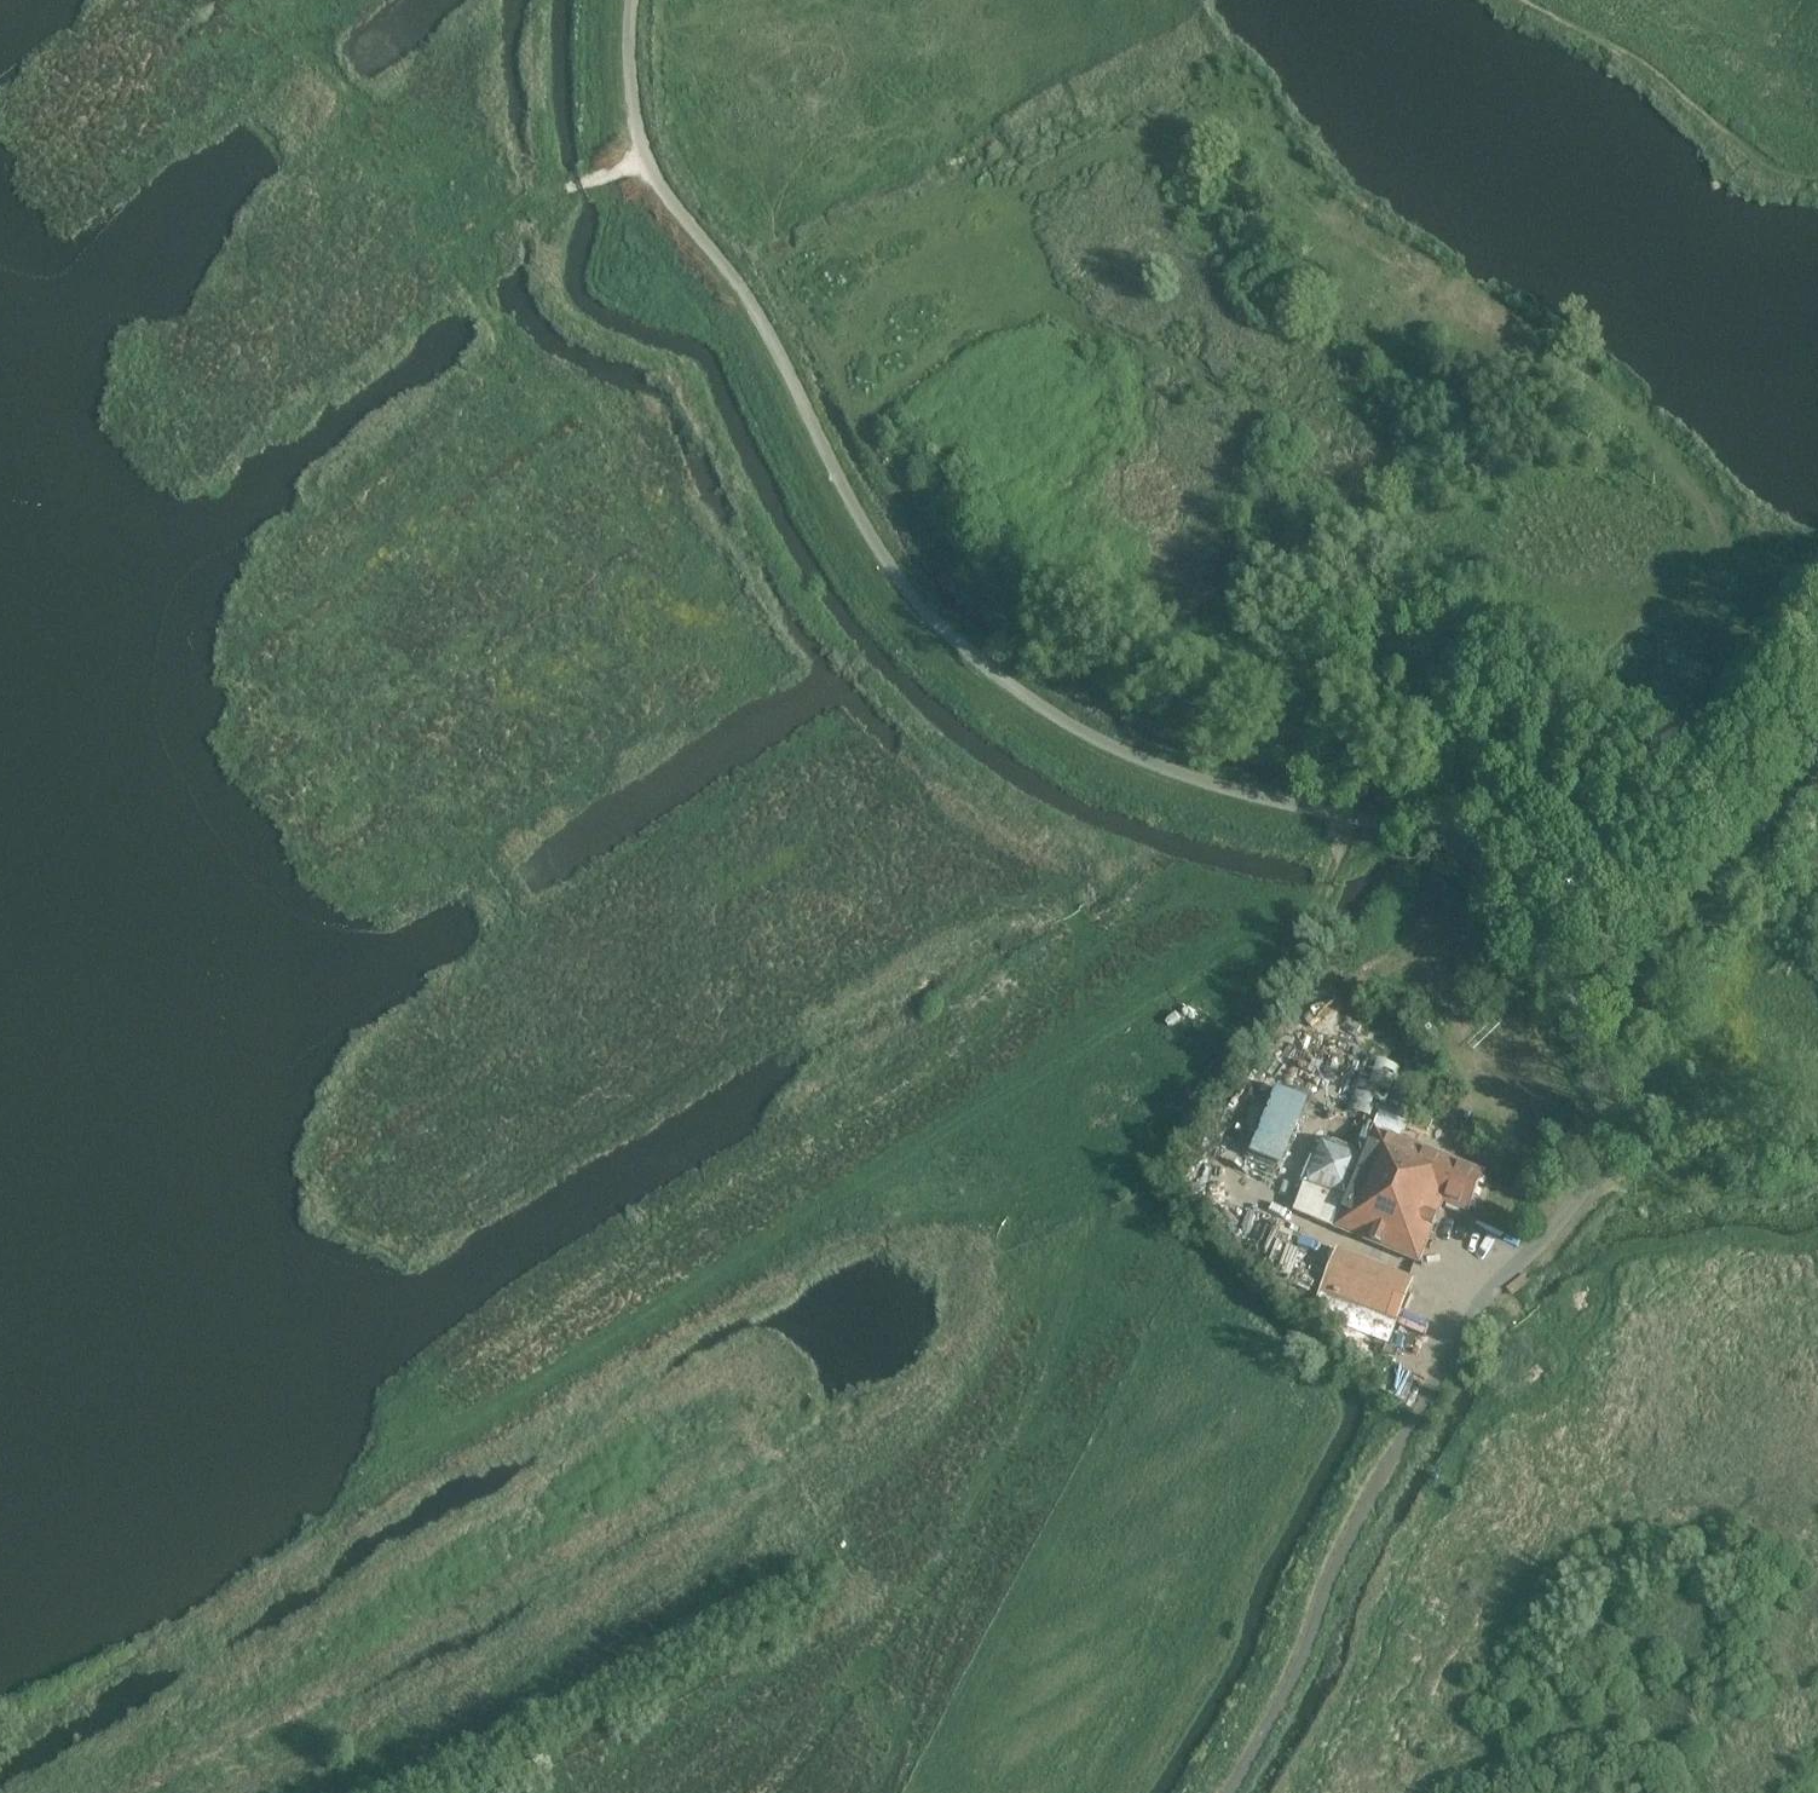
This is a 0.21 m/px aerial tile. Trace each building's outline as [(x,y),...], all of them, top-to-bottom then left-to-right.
[(1346,1110),(1376,1120),(1379,1113),(1382,1114),(1399,1067),(1367,1056),(1346,1110)] [(1408,1086),(1397,1082),(1389,1104),(1400,1108),(1408,1086)] [(1279,1087),(1251,1153),(1284,1166),(1311,1100),(1279,1087)] [(1391,1134),(1351,1236),(1420,1264),(1444,1202),(1469,1213),(1485,1173),(1391,1134)] [(1349,1201),(1306,1185),(1295,1212),(1337,1229),(1349,1201)] [(1331,1247),(1308,1307),(1388,1339),(1412,1279),(1331,1247)]
